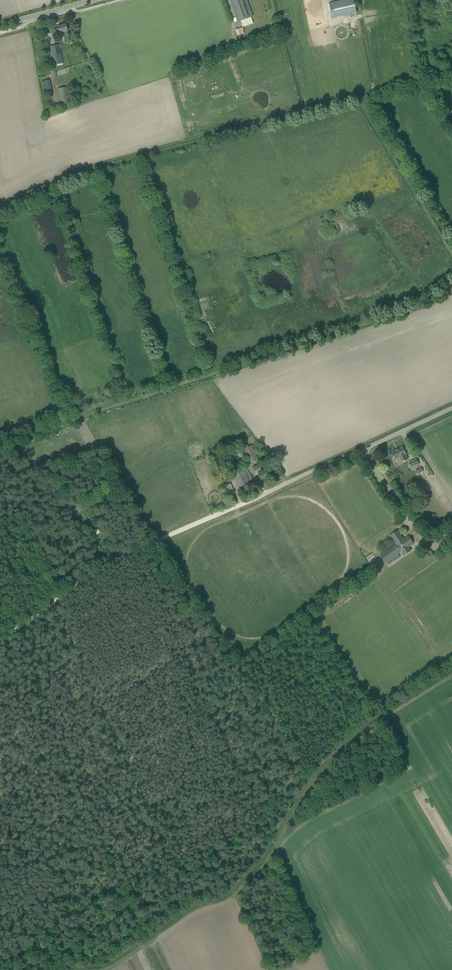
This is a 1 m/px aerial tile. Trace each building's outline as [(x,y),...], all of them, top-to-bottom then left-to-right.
[(246,19),(251,18),(253,17),(247,0),(229,0),(237,22),(246,19)] [(357,13),(354,0),(345,0),(329,4),(332,19),(357,13)] [(67,31),(65,25),(58,27),(58,28),(52,30),(54,35),(63,33),(66,42),(69,41),(67,31)] [(63,63),(59,45),(50,47),(54,66),(63,63)] [(42,81),(44,90),(51,89),(50,80),(42,81)] [(58,89),(62,107),(69,105),(65,87),(58,89)] [(252,445),(248,447),(244,449),(251,464),(259,460),(252,445)] [(406,454),(403,447),(392,452),(395,460),(399,458),(401,462),(408,459),(406,454)] [(412,469),(419,465),(416,459),(409,462),(412,469)] [(271,474),(268,468),(262,471),(261,469),(261,468),(259,464),(253,467),(254,471),(256,470),(258,473),(261,480),(268,476),(267,474),(270,473),(271,474)] [(232,474),(239,490),(253,483),(246,468),(232,474)] [(410,545),(410,546),(413,544),(408,536),(403,540),(398,531),(390,536),(396,545),(380,555),(385,563),(401,552),(404,556),(411,551),(408,547),(410,545)]
